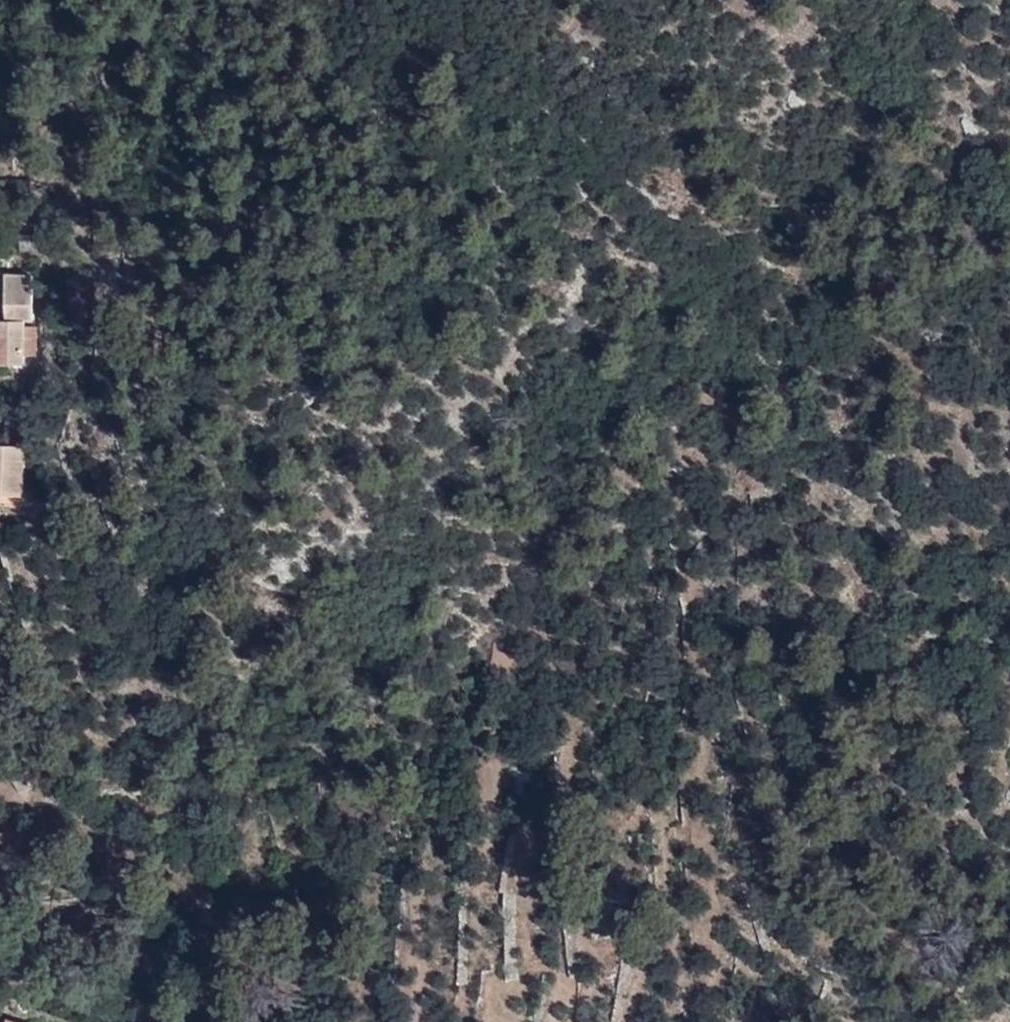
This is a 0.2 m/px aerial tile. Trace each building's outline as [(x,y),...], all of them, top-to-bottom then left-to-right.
[(37,235),(22,236),(22,250),(37,250),(37,235)] [(6,274),(7,321),(0,321),(0,363),(24,364),(24,322),(33,321),(34,275),(6,274)] [(0,445),(0,505),(24,506),(27,446),(0,445)]
